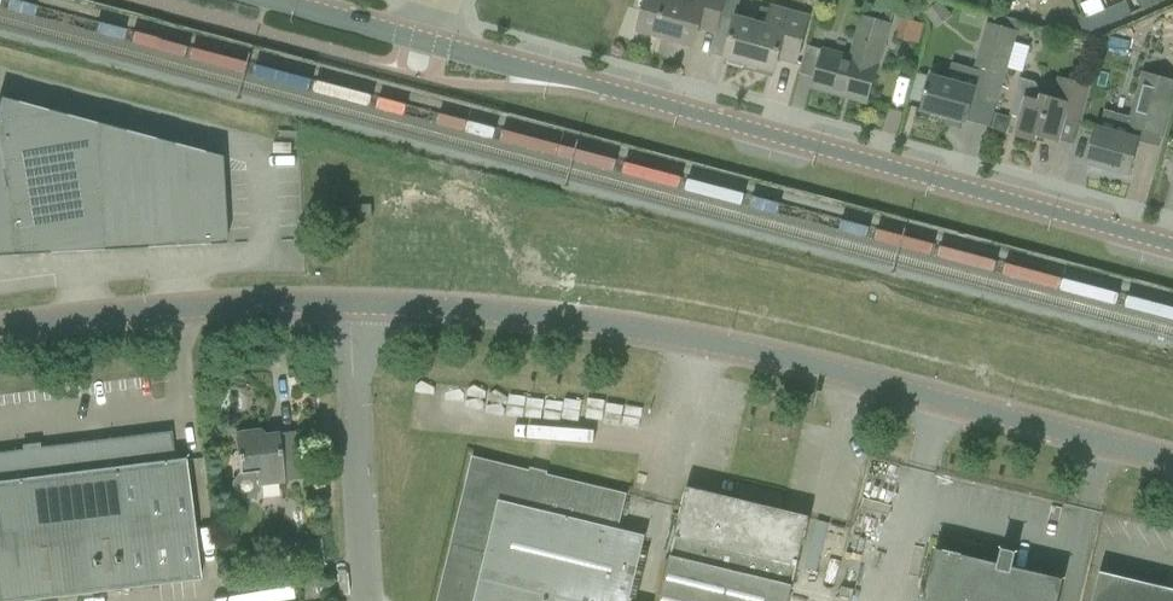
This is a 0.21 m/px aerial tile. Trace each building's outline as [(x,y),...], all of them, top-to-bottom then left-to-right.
[(639,29),(694,45),(700,26),(718,31),(725,7),(727,0),(688,0),(688,3),(677,0),(647,0),(639,29)] [(936,4),(925,12),(931,20),(947,8),(941,0),(936,4)] [(1144,9),(1161,3),(1160,0),(1140,0),(1144,9)] [(1127,1),(1080,21),(1084,29),(1092,31),(1132,14),(1127,1)] [(737,17),(725,58),(774,71),(778,58),(797,63),(803,39),(809,17),(772,7),(771,10),(762,7),(757,23),(737,17)] [(979,96),(998,101),(1020,20),(997,14),(994,24),(987,22),(975,66),(980,67),(986,69),(979,96)] [(813,87),(868,103),(875,79),(879,65),(890,25),(865,18),(862,17),(851,57),(823,50),(819,64),(813,87)] [(1039,38),(1049,41),(1054,36),(1055,30),(1039,26),(1037,33),(1039,38)] [(931,76),(921,110),(966,123),(974,95),(979,96),(986,69),(980,67),(979,70),(952,63),(949,73),(947,80),(931,76)] [(1129,174),(1136,151),(1142,130),(1163,136),(1172,100),(1172,80),(1145,72),(1133,117),(1105,109),(1100,128),(1097,128),(1093,139),(1087,163),(1129,174)] [(1021,78),(1010,115),(1020,118),(1015,135),(1036,141),(1038,135),(1060,141),(1066,117),(1081,121),(1088,97),(1091,87),(1063,80),(1058,100),(1044,96),(1036,82),(1021,78)] [(19,258),(226,244),(220,156),(0,98),(0,257),(19,258)] [(992,129),(1008,134),(1012,118),(996,114),(992,129)] [(371,205),(359,206),(360,219),(372,218),(371,205)] [(233,429),(230,433),(230,438),(235,442),(238,467),(238,473),(231,482),(233,493),(242,500),(253,499),(260,490),(259,486),(283,483),(280,465),(296,463),(292,432),(262,436),(262,434),(261,433),(260,432),(259,431),(257,430),(256,430),(243,432),(238,428),(233,429)] [(199,579),(184,458),(174,460),(170,431),(0,453),(0,600),(24,600),(199,579)] [(646,536),(619,529),(627,494),(473,456),(437,600),(630,600),(646,536)] [(810,516),(688,488),(661,600),(790,600),(810,516)] [(304,543),(298,550),(300,566),(304,565),(305,575),(323,573),(319,541),(304,543)] [(1058,582),(1012,571),(1016,552),(1002,549),(999,564),(988,561),(987,566),(940,555),(928,600),(1054,600),(1058,582)] [(1100,572),(1093,600),(1172,600),(1172,589),(1100,572)] [(839,599),(849,600),(851,600),(854,590),(842,587),(839,599)]
